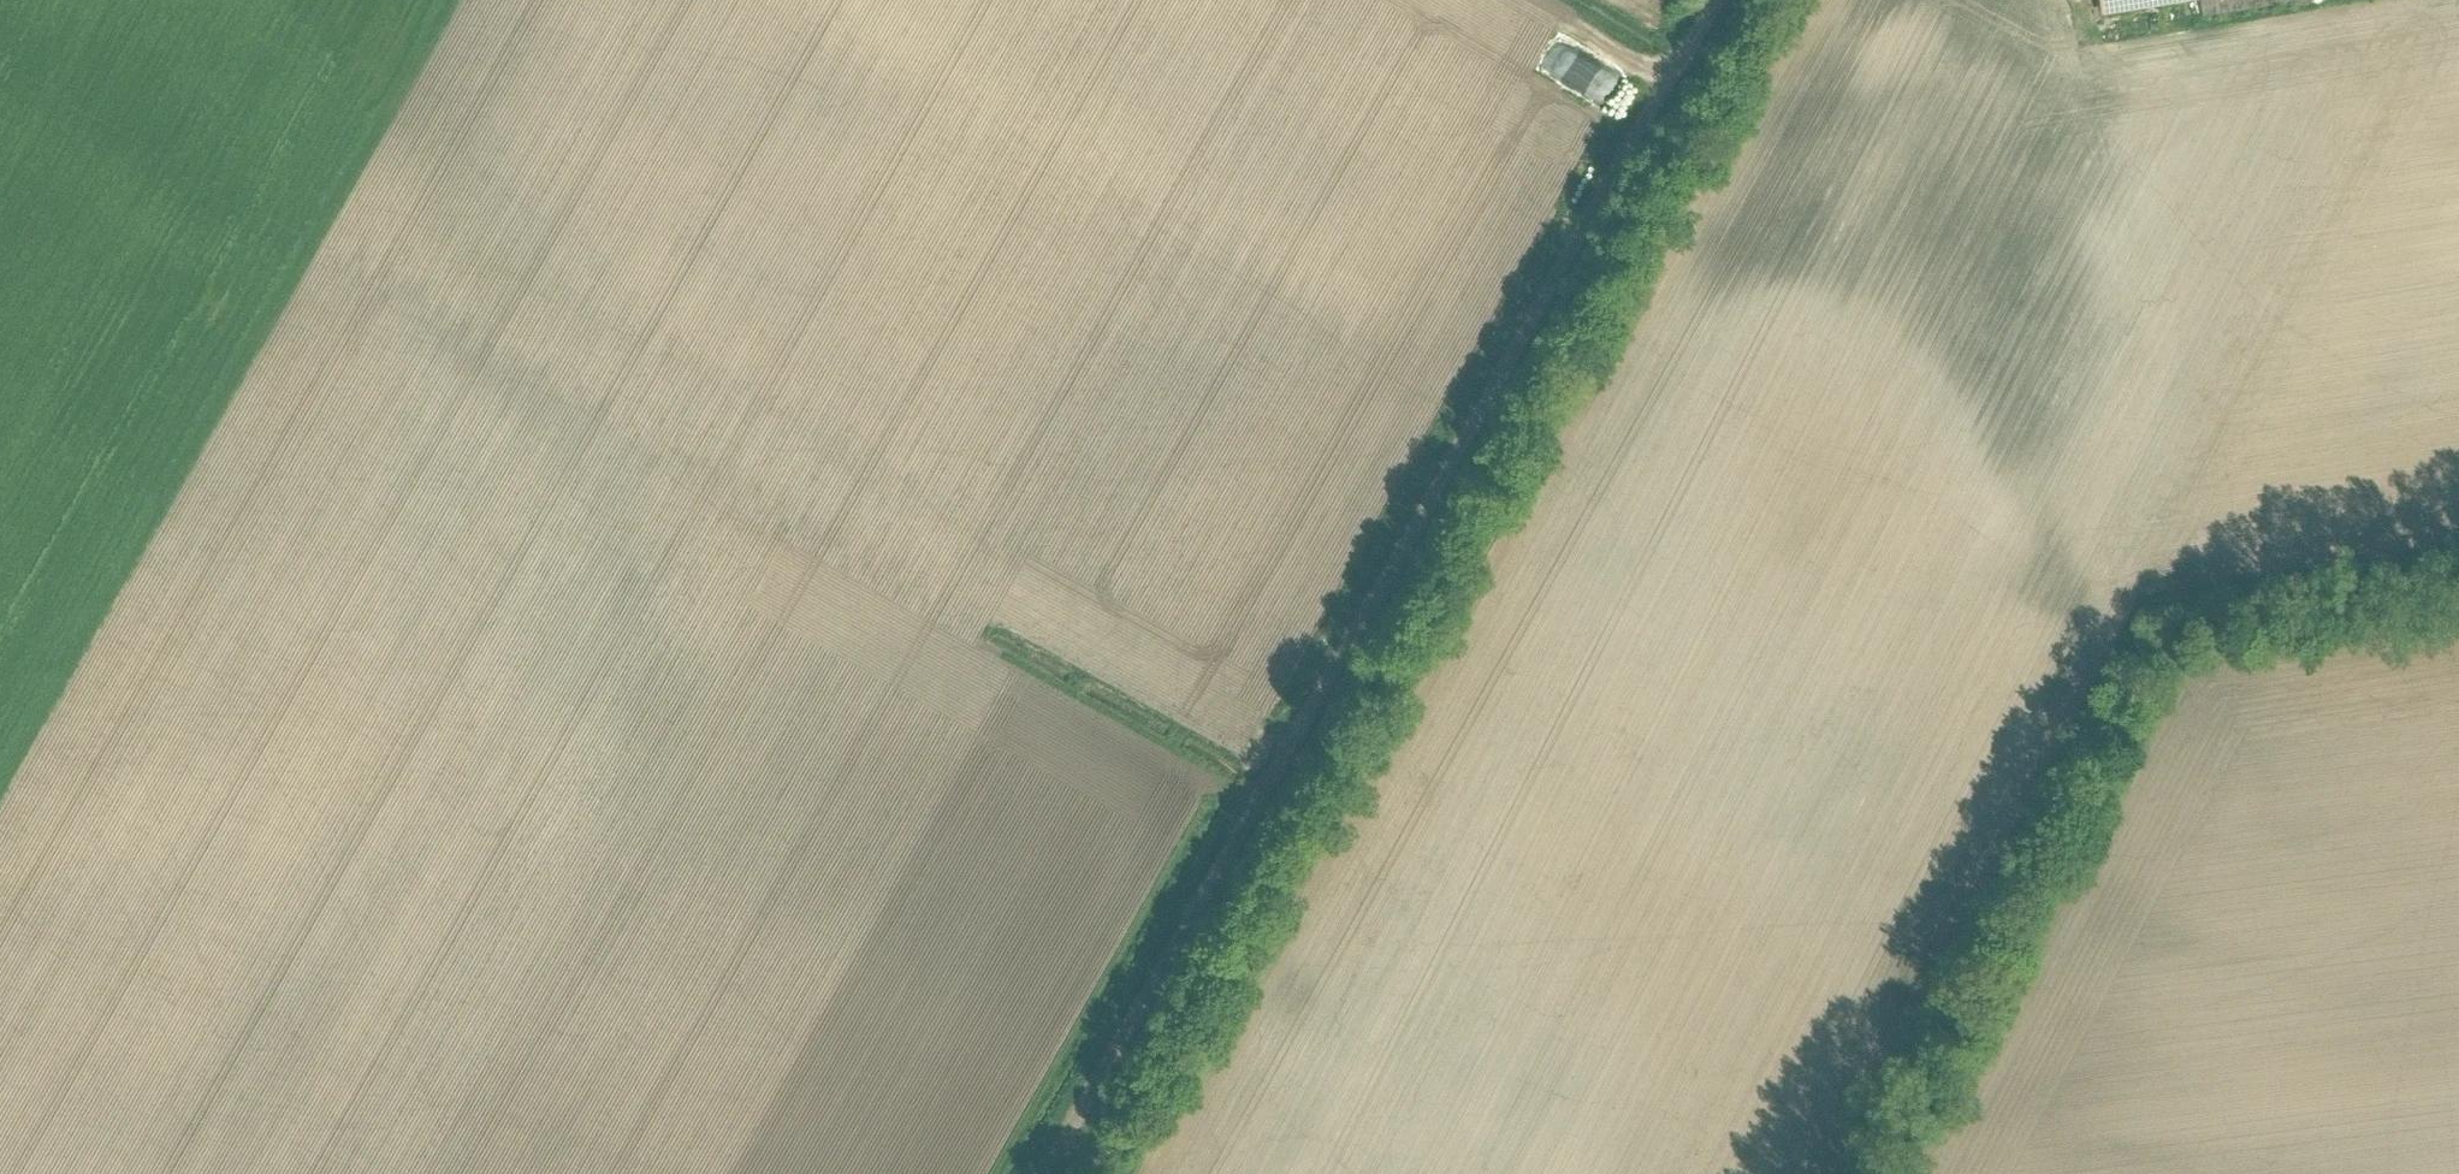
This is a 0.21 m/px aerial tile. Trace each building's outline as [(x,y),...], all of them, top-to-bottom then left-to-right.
[(2209,15),(2310,2),(2310,0),(2207,0),(2209,15)]
